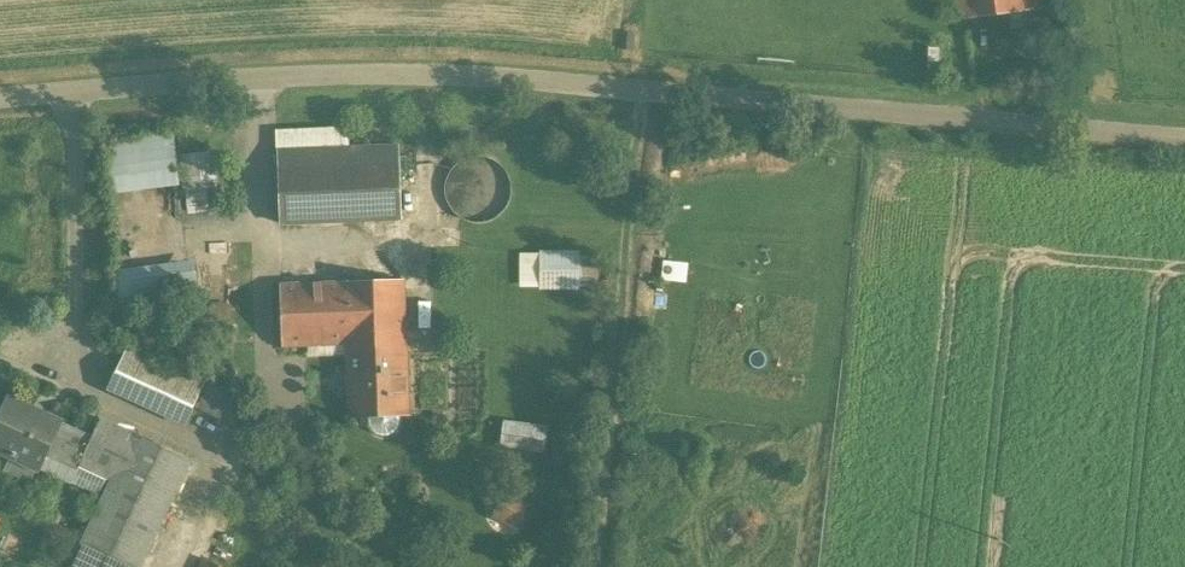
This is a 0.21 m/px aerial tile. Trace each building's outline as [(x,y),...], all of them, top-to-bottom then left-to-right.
[(959,19),(1041,8),(1040,0),(957,0),(959,19)] [(345,129),(276,132),(276,150),(345,147),(345,129)] [(113,135),(116,189),(180,186),(177,132),(113,135)] [(345,147),(276,150),(279,223),(400,218),(397,145),(345,147)] [(211,153),(182,156),(186,189),(215,186),(211,153)] [(467,157),(463,159),(459,161),(455,164),(451,168),(448,172),(446,177),(445,182),(444,185),(444,190),(444,195),(445,199),(447,204),(449,208),(452,211),(454,214),(458,217),(464,220),(468,221),(474,222),(479,222),(485,221),(491,219),(496,216),(500,213),(502,211),(505,206),(508,201),(509,198),(509,194),(510,189),(509,183),(509,180),(507,176),(505,171),(501,167),(498,164),(494,161),(491,159),(487,158),(481,156),(476,156),(472,156),(467,157)] [(577,256),(523,255),(523,285),(576,285),(577,256)] [(125,302),(204,289),(198,256),(120,269),(125,302)] [(664,279),(690,280),(690,259),(665,259),(664,279)] [(402,279),(279,284),(281,346),(344,343),(405,340),(402,279)] [(405,340),(344,343),(347,418),(407,415),(405,340)] [(204,380),(127,345),(107,388),(183,423),(191,406),(204,381),(204,380)] [(240,409),(204,381),(191,406),(232,425),(240,409)] [(6,398),(0,412),(0,451),(38,469),(38,468),(47,449),(59,422),(58,422),(6,398)] [(91,436),(58,421),(58,422),(59,422),(47,449),(79,463),(92,436),(91,436)] [(131,436),(98,421),(91,436),(92,436),(79,463),(106,476),(111,479),(131,436)] [(543,429),(504,424),(501,443),(540,449),(543,429)] [(133,433),(111,479),(80,544),(81,544),(81,545),(127,566),(138,566),(189,459),(133,433)] [(106,476),(79,463),(47,449),(38,468),(97,496),(106,476)] [(520,507),(502,499),(496,511),(514,519),(520,507)] [(81,545),(81,544),(80,544),(69,566),(127,566),(81,545)]
